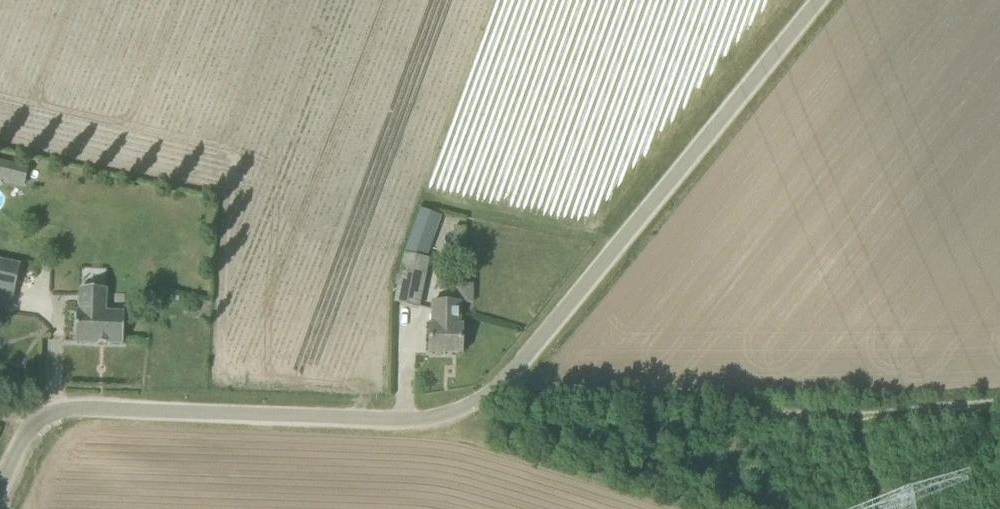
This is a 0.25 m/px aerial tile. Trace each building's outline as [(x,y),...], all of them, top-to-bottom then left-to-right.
[(10,163),(0,161),(0,181),(6,182),(10,163)] [(422,212),(414,235),(429,241),(438,218),(422,212)] [(395,303),(397,303),(419,308),(429,260),(405,255),(395,303)] [(14,296),(20,266),(0,262),(0,293),(14,296)] [(106,290),(87,290),(80,289),(80,312),(77,312),(76,343),(98,344),(106,344),(123,344),(124,313),(105,313),(106,290)] [(463,354),(463,327),(463,325),(461,325),(461,302),(431,301),(431,324),(430,353),(463,354)]
